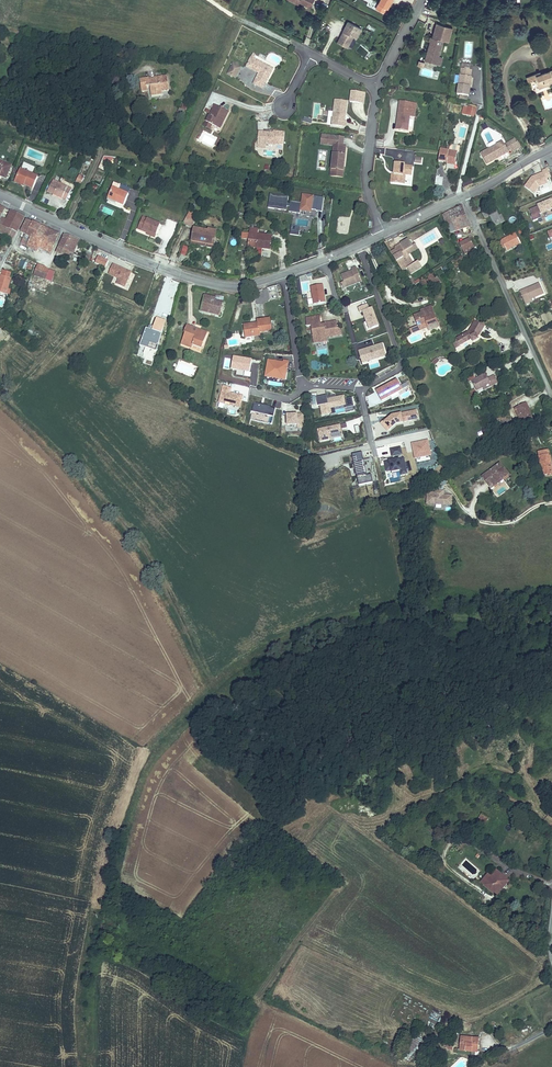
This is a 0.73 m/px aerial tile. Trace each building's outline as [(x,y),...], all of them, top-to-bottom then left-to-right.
[(379,1),(376,6),(384,10),(387,5),(379,1)] [(431,39),(426,58),(441,62),(443,55),(439,54),(444,38),(449,39),(453,25),(437,20),(433,35),(431,34),(430,39),(431,39)] [(348,22),(339,44),(349,48),(354,36),(357,38),(361,28),(348,22)] [(260,72),(255,83),(264,88),(275,68),(253,57),(248,66),(260,72)] [(237,77),(242,67),(234,63),(229,73),(232,74),(232,75),(233,76),(234,75),(237,77)] [(471,72),(459,70),(455,95),(467,97),(471,72)] [(526,79),(528,83),(535,81),(538,89),(550,85),(550,82),(551,82),(551,70),(548,72),(549,74),(547,75),(546,73),(541,75),(541,74),(526,79)] [(166,79),(138,84),(140,95),(146,94),(145,90),(148,90),(149,96),(155,94),(156,99),(162,98),(161,94),(168,93),(166,79)] [(349,100),(358,101),(359,90),(350,89),(349,100)] [(346,99),(334,98),(331,123),(345,125),(346,119),(344,119),(346,99)] [(222,128),(231,112),(217,104),(208,121),(222,128)] [(395,129),(407,131),(409,117),(414,117),(415,109),(399,106),(395,129)] [(181,113),(178,113),(177,119),(185,121),(186,110),(181,109),(181,113)] [(286,143),(287,131),(279,131),(279,132),(276,132),(261,131),(261,140),(269,141),(269,144),(278,144),(278,143),(286,143)] [(325,143),(338,144),(339,136),(326,134),(325,143)] [(339,136),(338,144),(347,145),(348,137),(339,136)] [(517,143),(510,146),(513,156),(521,152),(520,146),(518,147),(517,143)] [(347,145),(338,144),(335,168),(338,168),(337,175),(347,176),(349,155),(349,151),(346,150),(347,145)] [(504,144),(484,153),(488,164),(509,155),(504,144)] [(448,151),(439,150),(438,161),(446,163),(446,165),(456,166),(458,153),(459,147),(450,146),(449,147),(448,151)] [(104,155),(103,161),(111,163),(113,157),(104,155)] [(0,163),(0,176),(6,178),(11,167),(0,163)] [(404,164),(395,163),(394,175),(393,183),(402,184),(403,175),(403,174),(412,175),(412,167),(404,166),(404,164)] [(546,179),(550,177),(547,169),(543,171),(543,172),(538,175),(538,176),(537,176),(536,175),(532,177),(525,187),(534,193),(539,186),(548,183),(546,179)] [(37,176),(21,170),(17,180),(26,183),(25,185),(32,188),(37,176)] [(76,182),(81,185),(84,178),(79,176),(76,182)] [(71,189),(53,181),(48,193),(66,200),(71,189)] [(121,186),(115,183),(108,199),(124,206),(129,193),(120,190),(121,186)] [(300,212),(300,209),(311,211),(312,208),(316,208),(316,209),(322,210),(324,196),(302,193),(301,201),(290,199),(289,210),(300,212)] [(268,208),(287,210),(288,196),(270,194),(268,208)] [(551,199),(538,205),(538,206),(529,210),(532,215),(531,215),(533,221),(541,218),(540,214),(551,209),(551,201),(551,199)] [(469,225),(462,205),(443,214),(450,232),(469,225)] [(11,209),(6,207),(2,216),(7,218),(11,209)] [(495,207),(482,213),(484,219),(490,216),(494,225),(504,221),(501,215),(499,216),(495,207)] [(25,216),(11,209),(7,218),(2,216),(1,218),(0,220),(0,222),(18,230),(25,216)] [(197,213),(191,210),(188,220),(194,223),(197,213)] [(43,225),(28,217),(21,230),(27,232),(32,235),(35,236),(43,225)] [(147,232),(151,234),(152,232),(156,234),(160,224),(142,217),(139,223),(144,225),(142,230),(147,232)] [(0,222),(0,231),(14,238),(18,230),(0,222)] [(60,233),(43,225),(35,236),(32,235),(28,245),(38,250),(39,246),(51,252),(60,233)] [(291,225),(291,235),(299,235),(300,226),(291,225)] [(209,229),(195,226),(192,242),(214,246),(217,229),(209,227),(209,229)] [(248,246),(271,248),(272,234),(258,233),(258,229),(250,229),(248,246)] [(32,235),(27,232),(22,241),(28,245),(32,235)] [(66,233),(58,251),(68,255),(69,253),(71,253),(72,251),(75,252),(80,240),(66,233)] [(516,234),(502,240),(507,250),(520,244),(516,234)] [(480,248),(475,237),(460,243),(465,254),(480,248)] [(183,245),(180,254),(186,256),(189,247),(183,245)] [(396,250),(391,254),(407,269),(410,266),(412,267),(418,261),(406,249),(401,254),(396,250)] [(105,267),(109,259),(98,255),(94,263),(105,267)] [(463,263),(459,257),(450,262),(452,265),(453,264),(456,268),(463,263)] [(18,266),(25,268),(27,262),(20,259),(18,266)] [(56,271),(40,264),(35,274),(50,280),(52,275),(54,275),(56,271)] [(129,289),(135,274),(129,271),(129,273),(126,272),(127,270),(117,266),(113,276),(124,280),(121,286),(129,289)] [(352,270),(341,275),(343,282),(341,282),(342,288),(361,281),(356,267),(352,269),(352,270)] [(6,293),(10,277),(9,276),(11,271),(4,269),(2,274),(0,274),(0,292),(6,293)] [(435,272),(420,281),(426,292),(441,282),(435,272)] [(540,283),(520,292),(524,303),(544,294),(540,283)] [(325,303),(322,286),(311,287),(314,305),(325,303)] [(215,298),(205,295),(200,310),(220,316),(224,302),(215,300),(215,298)] [(367,322),(370,330),(379,327),(372,309),(369,310),(367,305),(359,308),(360,313),(363,312),(364,316),(365,317),(367,322)] [(422,313),(414,316),(418,326),(426,323),(428,328),(429,331),(440,327),(433,309),(422,313)] [(418,326),(414,316),(406,320),(407,330),(410,330),(411,334),(428,328),(426,323),(418,326)] [(321,317),(308,320),(309,328),(312,328),(316,346),(329,343),(329,340),(343,336),(341,330),(338,327),(337,322),(323,325),(321,317)] [(254,323),(243,324),(245,338),(261,336),(260,333),(272,331),(270,319),(266,321),(266,319),(256,320),(257,324),(254,324),(254,323)] [(484,327),(474,322),(468,332),(456,338),(460,346),(472,339),(473,342),(478,340),(476,337),(479,335),(484,327)] [(195,328),(186,325),(184,331),(185,332),(181,344),(192,348),(192,345),(202,349),(208,333),(201,330),(200,334),(193,332),(195,328)] [(379,357),(380,359),(386,356),(382,344),(359,353),(363,365),(367,363),(366,361),(379,357)] [(289,363),(284,362),(284,364),(277,363),(274,362),(269,361),(266,378),(271,379),(272,376),(280,377),(279,380),(285,381),(289,363)] [(485,373),(471,380),(476,391),(483,388),(491,384),(492,386),(498,383),(495,376),(488,379),(485,373)] [(398,381),(377,392),(383,402),(391,397),(399,393),(404,391),(398,381)] [(230,394),(232,389),(223,387),(219,403),(225,405),(226,403),(231,404),(230,406),(240,409),(243,397),(233,394),(232,397),(230,396),(230,394)] [(334,399),(333,396),(327,398),(326,396),(316,398),(318,407),(320,406),(322,416),(331,414),(330,409),(335,408),(345,406),(346,409),(354,407),(352,399),(344,400),(343,397),(336,398),(334,399)] [(516,403),(517,407),(525,403),(528,409),(529,408),(525,398),(516,403)] [(517,407),(515,408),(523,425),(534,420),(528,409),(525,403),(517,407)] [(250,420),(268,425),(269,417),(273,418),(276,409),(268,407),(261,406),(254,404),(250,420)] [(389,418),(388,417),(380,423),(388,432),(396,424),(414,420),(413,417),(417,416),(416,411),(399,414),(399,417),(397,417),(397,415),(392,416),(389,418)] [(303,430),(303,416),(287,416),(287,427),(297,427),(297,430),(303,430)] [(347,428),(346,424),(318,430),(320,442),(331,439),(330,434),(341,432),(341,430),(342,429),(347,428)] [(431,456),(428,441),(412,444),(415,459),(431,456)] [(402,455),(400,448),(391,450),(392,457),(402,455)] [(540,453),(542,475),(551,474),(550,452),(540,453)] [(367,476),(362,453),(341,457),(342,466),(349,464),(350,470),(355,469),(359,486),(373,483),(371,475),(367,476)] [(385,463),(387,472),(392,471),(392,473),(400,471),(401,475),(407,474),(403,459),(385,463)] [(483,477),(490,487),(501,478),(503,480),(509,476),(500,464),(483,477)] [(501,478),(490,487),(492,490),(503,480),(501,478)] [(430,507),(454,507),(455,498),(446,498),(446,493),(438,493),(438,496),(430,496),(430,507)] [(497,812),(490,806),(483,817),(491,822),(497,812)] [(520,874),(506,864),(494,879),(507,888),(514,877),(517,880),(520,874)] [(494,879),(502,869),(498,866),(491,877),(494,879)] [(517,880),(514,877),(507,888),(510,890),(517,880)] [(429,1018),(437,1021),(440,1013),(432,1010),(429,1018)] [(485,1037),(468,1035),(466,1048),(478,1049),(478,1046),(484,1047),(485,1037)] [(411,1045),(408,1044),(406,1049),(415,1053),(421,1038),(415,1036),(411,1045)]
